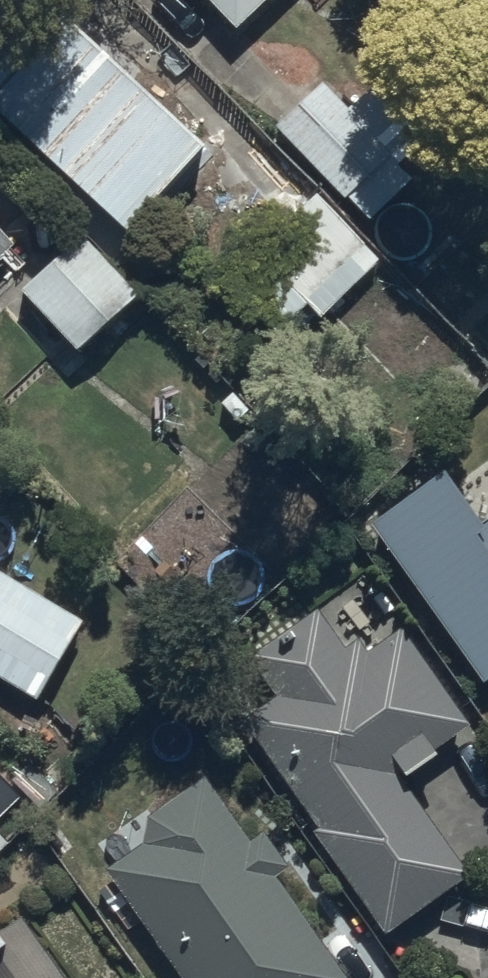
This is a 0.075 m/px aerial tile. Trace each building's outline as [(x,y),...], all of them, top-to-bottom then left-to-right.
[(242,46),(289,0),(197,0),(242,46)] [(0,72),(0,125),(131,250),(209,168),(51,18),(0,72)] [(308,112),(278,140),(304,166),(301,170),(355,225),(363,218),(373,230),(415,194),(400,176),(427,153),(378,98),(349,123),(319,89),(301,105),(308,112)] [(318,206),(230,296),(279,346),(311,314),(324,327),(381,271),(318,206)] [(75,242),(23,291),(26,297),(20,303),(87,374),(147,317),(75,242)] [(16,262),(0,245),(0,277),(16,262)] [(367,516),(481,677),(487,673),(487,520),(479,526),(445,475),(367,516)] [(40,713),(85,636),(0,585),(0,689),(40,713)] [(281,711),(245,734),(321,843),(316,846),(388,949),(471,891),(408,800),(442,776),(435,767),(472,741),(403,641),(369,665),(362,656),(349,665),(318,619),(250,666),(281,711)] [(108,883),(175,977),(339,977),(277,890),(291,880),(265,842),(251,851),(208,790),(148,832),(145,847),(137,837),(124,836),(113,843),(111,854),(115,863),(122,867),(129,868),(108,883)] [(0,843),(0,863),(10,853),(0,843)] [(14,931),(0,941),(0,977),(48,977),(14,931)]
